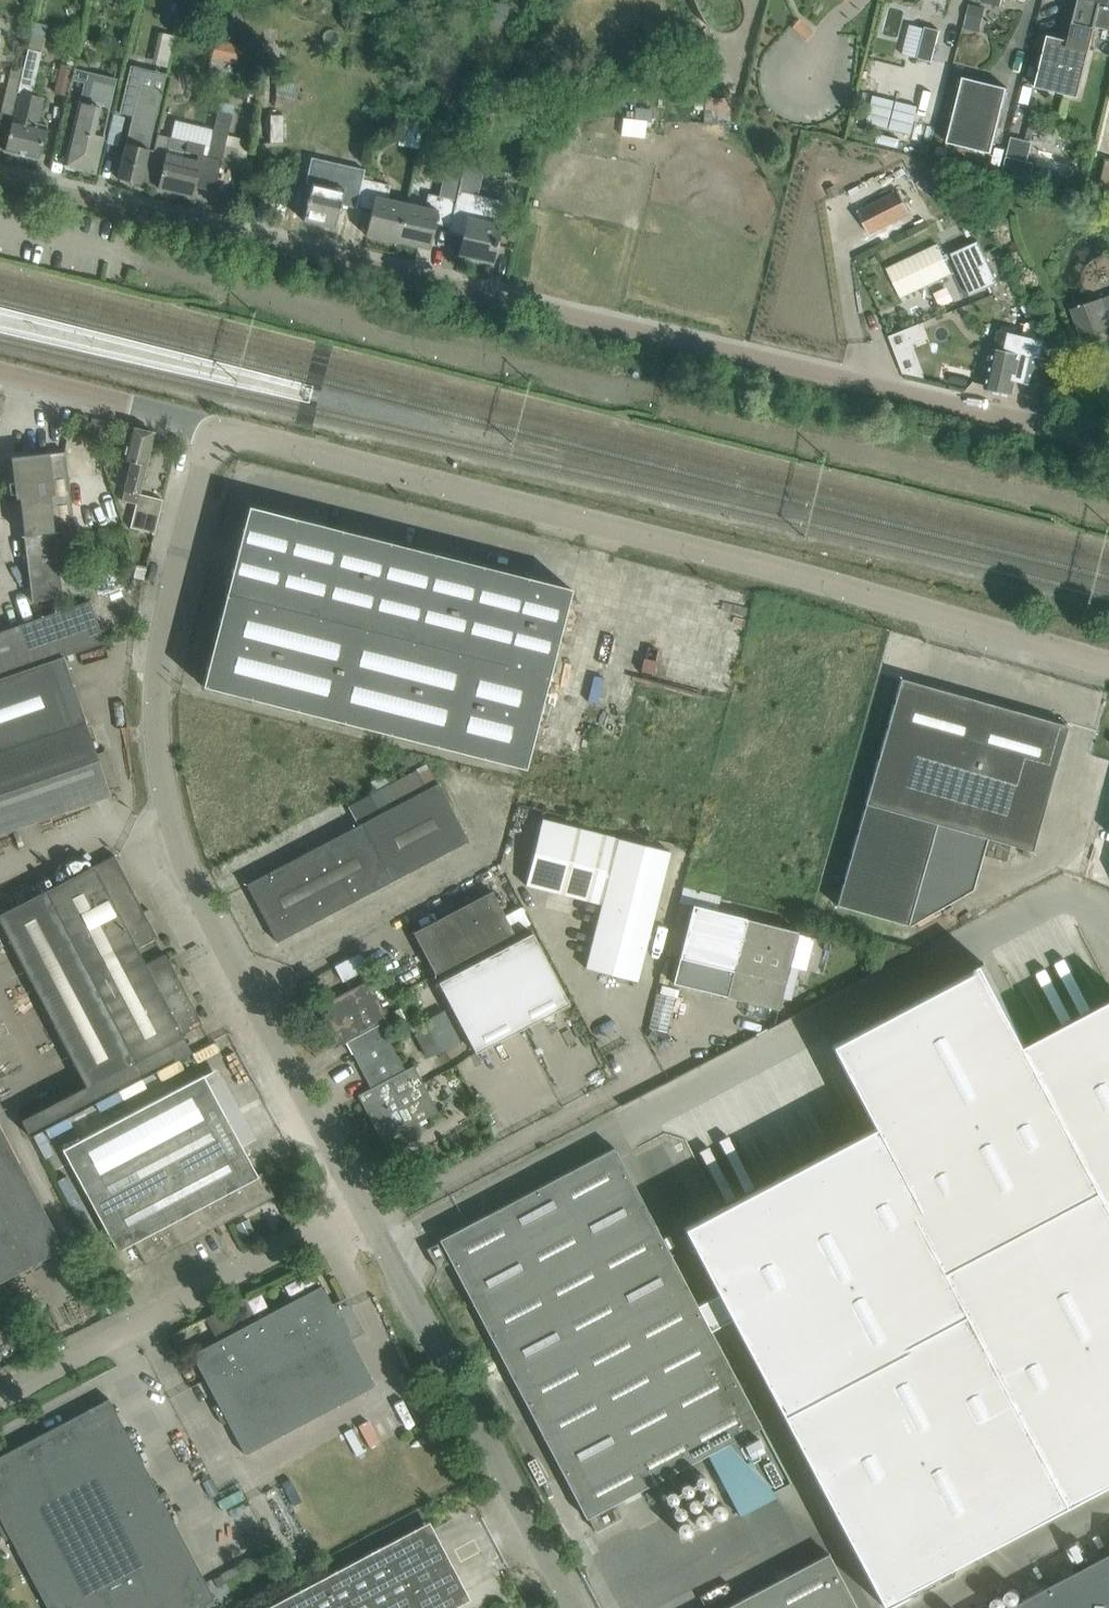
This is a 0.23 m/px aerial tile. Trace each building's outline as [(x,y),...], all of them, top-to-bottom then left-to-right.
[(1075,14),(1069,40),(1048,35),(1035,87),(1078,98),(1091,46),(1097,21),(1108,24),(1108,0),(1079,0),(1075,14)] [(35,24),(32,37),(44,40),(47,27),(35,24)] [(917,58),(931,62),(939,30),(925,27),(917,58)] [(18,91),(12,118),(4,151),(38,159),(46,127),(37,125),(44,97),(32,95),(44,40),(32,37),(27,56),(18,91)] [(61,66),(54,94),(67,97),(73,69),(61,66)] [(132,117),(131,120),(139,122),(133,146),(125,144),(122,157),(117,178),(140,184),(141,181),(145,163),(148,153),(156,118),(162,91),(141,86),(144,70),(130,66),(119,113),(132,116),(132,117)] [(509,69),(508,83),(520,83),(520,69),(509,69)] [(947,142),(991,154),(1008,88),(963,77),(947,142)] [(91,80),(86,104),(80,102),(69,144),(64,166),(94,173),(115,86),(91,80)] [(696,111),(694,111),(694,123),(720,123),(732,123),(732,113),(720,113),(720,111),(720,99),(706,99),(706,103),(696,103),(696,111)] [(634,110),(633,122),(650,124),(651,111),(635,110),(634,110)] [(213,131),(206,157),(221,160),(226,139),(232,115),(217,112),(213,131)] [(282,115),(270,115),(270,141),(282,141),(282,115)] [(159,180),(157,188),(192,196),(194,191),(202,156),(206,157),(213,131),(173,121),(169,137),(168,144),(165,154),(162,167),(159,180)] [(478,172),(483,150),(468,147),(463,169),(478,172)] [(1100,185),(1108,187),(1108,160),(1106,160),(1100,185)] [(341,203),(356,206),(362,179),(334,173),(331,187),(315,183),(317,177),(298,173),(293,194),(308,198),(308,199),(306,198),(305,204),(306,205),(303,221),(335,228),(341,203)] [(365,235),(397,242),(406,204),(387,199),(390,185),(362,179),(356,206),(371,209),(365,235)] [(456,200),(450,227),(448,233),(464,236),(459,256),(491,263),(495,247),(496,247),(497,241),(496,241),(499,226),(501,226),(501,227),(503,227),(508,202),(504,201),(503,205),(492,203),(492,202),(488,201),(487,201),(477,199),(477,198),(472,197),(472,198),(468,197),(468,193),(458,191),(456,200)] [(858,212),(868,233),(910,213),(899,191),(858,212)] [(435,224),(450,227),(456,200),(428,194),(425,208),(406,204),(397,242),(429,249),(435,224)] [(978,241),(951,254),(970,296),(997,283),(978,241)] [(951,273),(937,244),(887,269),(900,297),(951,273)] [(1081,305),(1080,304),(1078,305),(1079,306),(1071,309),(1081,338),(1108,328),(1108,296),(1081,305)] [(918,325),(889,336),(903,373),(921,377),(909,343),(908,340),(921,334),(918,325)] [(990,366),(986,387),(1012,393),(1015,380),(1036,385),(1045,342),(998,332),(994,350),(990,366)] [(74,413),(71,425),(83,428),(86,416),(74,413)] [(88,432),(101,435),(106,432),(108,422),(92,418),(88,432)] [(154,433),(130,427),(125,449),(122,460),(132,463),(122,501),(137,505),(131,528),(154,533),(162,500),(138,494),(154,433)] [(78,565),(64,452),(12,458),(17,498),(19,498),(32,602),(62,598),(62,594),(83,592),(80,564),(78,565)] [(202,686),(524,768),(570,588),(248,506),(202,686)] [(0,631),(0,678),(63,656),(104,643),(89,600),(58,611),(23,623),(0,631)] [(110,795),(84,722),(85,722),(63,656),(0,678),(0,833),(110,795)] [(900,678),(865,804),(836,906),(910,927),(924,877),(972,890),(986,838),(1032,851),(1068,726),(900,678)] [(347,807),(357,825),(358,826),(436,785),(426,765),(347,807)] [(358,826),(357,825),(246,884),(276,942),(466,842),(436,785),(358,826)] [(542,819),(525,885),(601,904),(585,968),(637,981),(670,852),(542,819)] [(44,891),(0,914),(0,920),(85,1086),(110,1074),(142,1058),(183,1037),(181,1033),(199,1024),(201,1023),(165,953),(162,954),(154,939),(157,938),(114,855),(44,891)] [(511,931),(503,915),(489,890),(411,932),(434,973),(511,931)] [(679,958),(672,983),(726,997),(726,996),(745,919),(693,905),(679,958)] [(519,906),(503,915),(511,931),(527,923),(519,906)] [(798,932),(745,919),(726,996),(778,1009),(785,984),(789,966),(806,970),(815,938),(798,934),(798,932)] [(484,957),(522,1028),(569,1003),(532,932),(484,957)] [(334,967),(342,983),(375,966),(359,954),(334,967)] [(484,957),(438,982),(475,1052),(522,1028),(484,957)] [(683,1228),(718,1295),(698,1306),(710,1330),(731,1319),(883,1606),(1108,1486),(1108,1003),(1027,1046),(984,964),(830,1045),(874,1127),(683,1228)] [(382,971),(374,975),(379,984),(387,980),(382,971)] [(346,1041),(353,1055),(378,1042),(371,1028),(380,1023),(389,1019),(368,980),(312,1010),(333,1048),(346,1041)] [(406,1006),(395,1011),(400,1022),(411,1016),(406,1006)] [(378,1042),(353,1055),(370,1088),(357,1095),(382,1141),(438,1112),(413,1065),(404,1070),(380,1023),(371,1028),(378,1042)] [(441,1051),(428,1028),(413,1036),(426,1059),(441,1051)] [(274,1196),(263,1176),(262,1174),(257,1175),(203,1076),(63,1150),(107,1232),(117,1251),(134,1242),(145,1264),(274,1196)] [(64,1248),(0,1127),(0,1282),(64,1248)] [(791,1483),(761,1426),(710,1330),(698,1306),(614,1147),(439,1239),(440,1242),(427,1249),(437,1269),(451,1262),(586,1518),(588,1517),(595,1531),(621,1517),(614,1504),(724,1445),(772,1493),(791,1483)] [(248,1219),(237,1224),(243,1236),(254,1230),(248,1219)] [(375,1386),(350,1338),(340,1319),(353,1311),(346,1297),(332,1304),(322,1285),(192,1354),(245,1455),(375,1386)] [(16,1306),(2,1314),(10,1327),(23,1320),(16,1306)] [(0,1456),(0,1518),(1,1519),(0,1520),(0,1532),(4,1539),(10,1536),(27,1569),(161,1498),(108,1398),(0,1456)] [(291,1480),(283,1484),(294,1506),(303,1502),(291,1480)] [(27,1569),(47,1607),(54,1607),(68,1601),(72,1607),(75,1607),(77,1607),(94,1607),(125,1592),(133,1607),(197,1607),(214,1599),(161,1498),(27,1569)] [(425,1529),(275,1607),(442,1607),(462,1598),(425,1529)] [(1091,1534),(1064,1548),(1074,1568),(1089,1560),(1101,1554),(1091,1534)] [(828,1553),(724,1607),(857,1607),(828,1553)] [(1009,1607),(1108,1607),(1108,1555),(1009,1607)] [(125,1592),(94,1607),(133,1607),(125,1592)]
